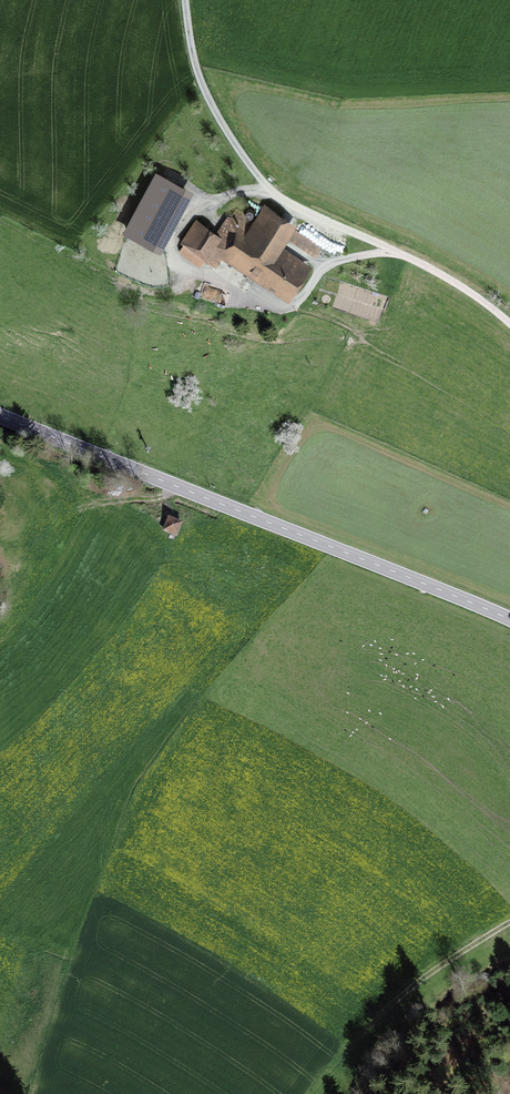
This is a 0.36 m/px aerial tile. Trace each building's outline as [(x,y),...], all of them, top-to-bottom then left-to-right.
[(181,186),(185,177),(166,168),(162,177),(181,186)] [(158,176),(128,232),(154,246),(185,190),(158,176)] [(219,237),(230,245),(225,251),(288,293),(304,270),(276,251),(292,227),(264,209),(248,233),(241,228),(243,224),(233,217),(219,237)] [(225,251),(230,245),(219,237),(196,222),(181,243),(215,266),(225,251)] [(323,247),(328,238),(303,223),(298,231),(323,247)] [(294,231),(290,238),(314,254),(319,247),(294,231)] [(177,535),(182,523),(169,518),(164,530),(177,535)]
